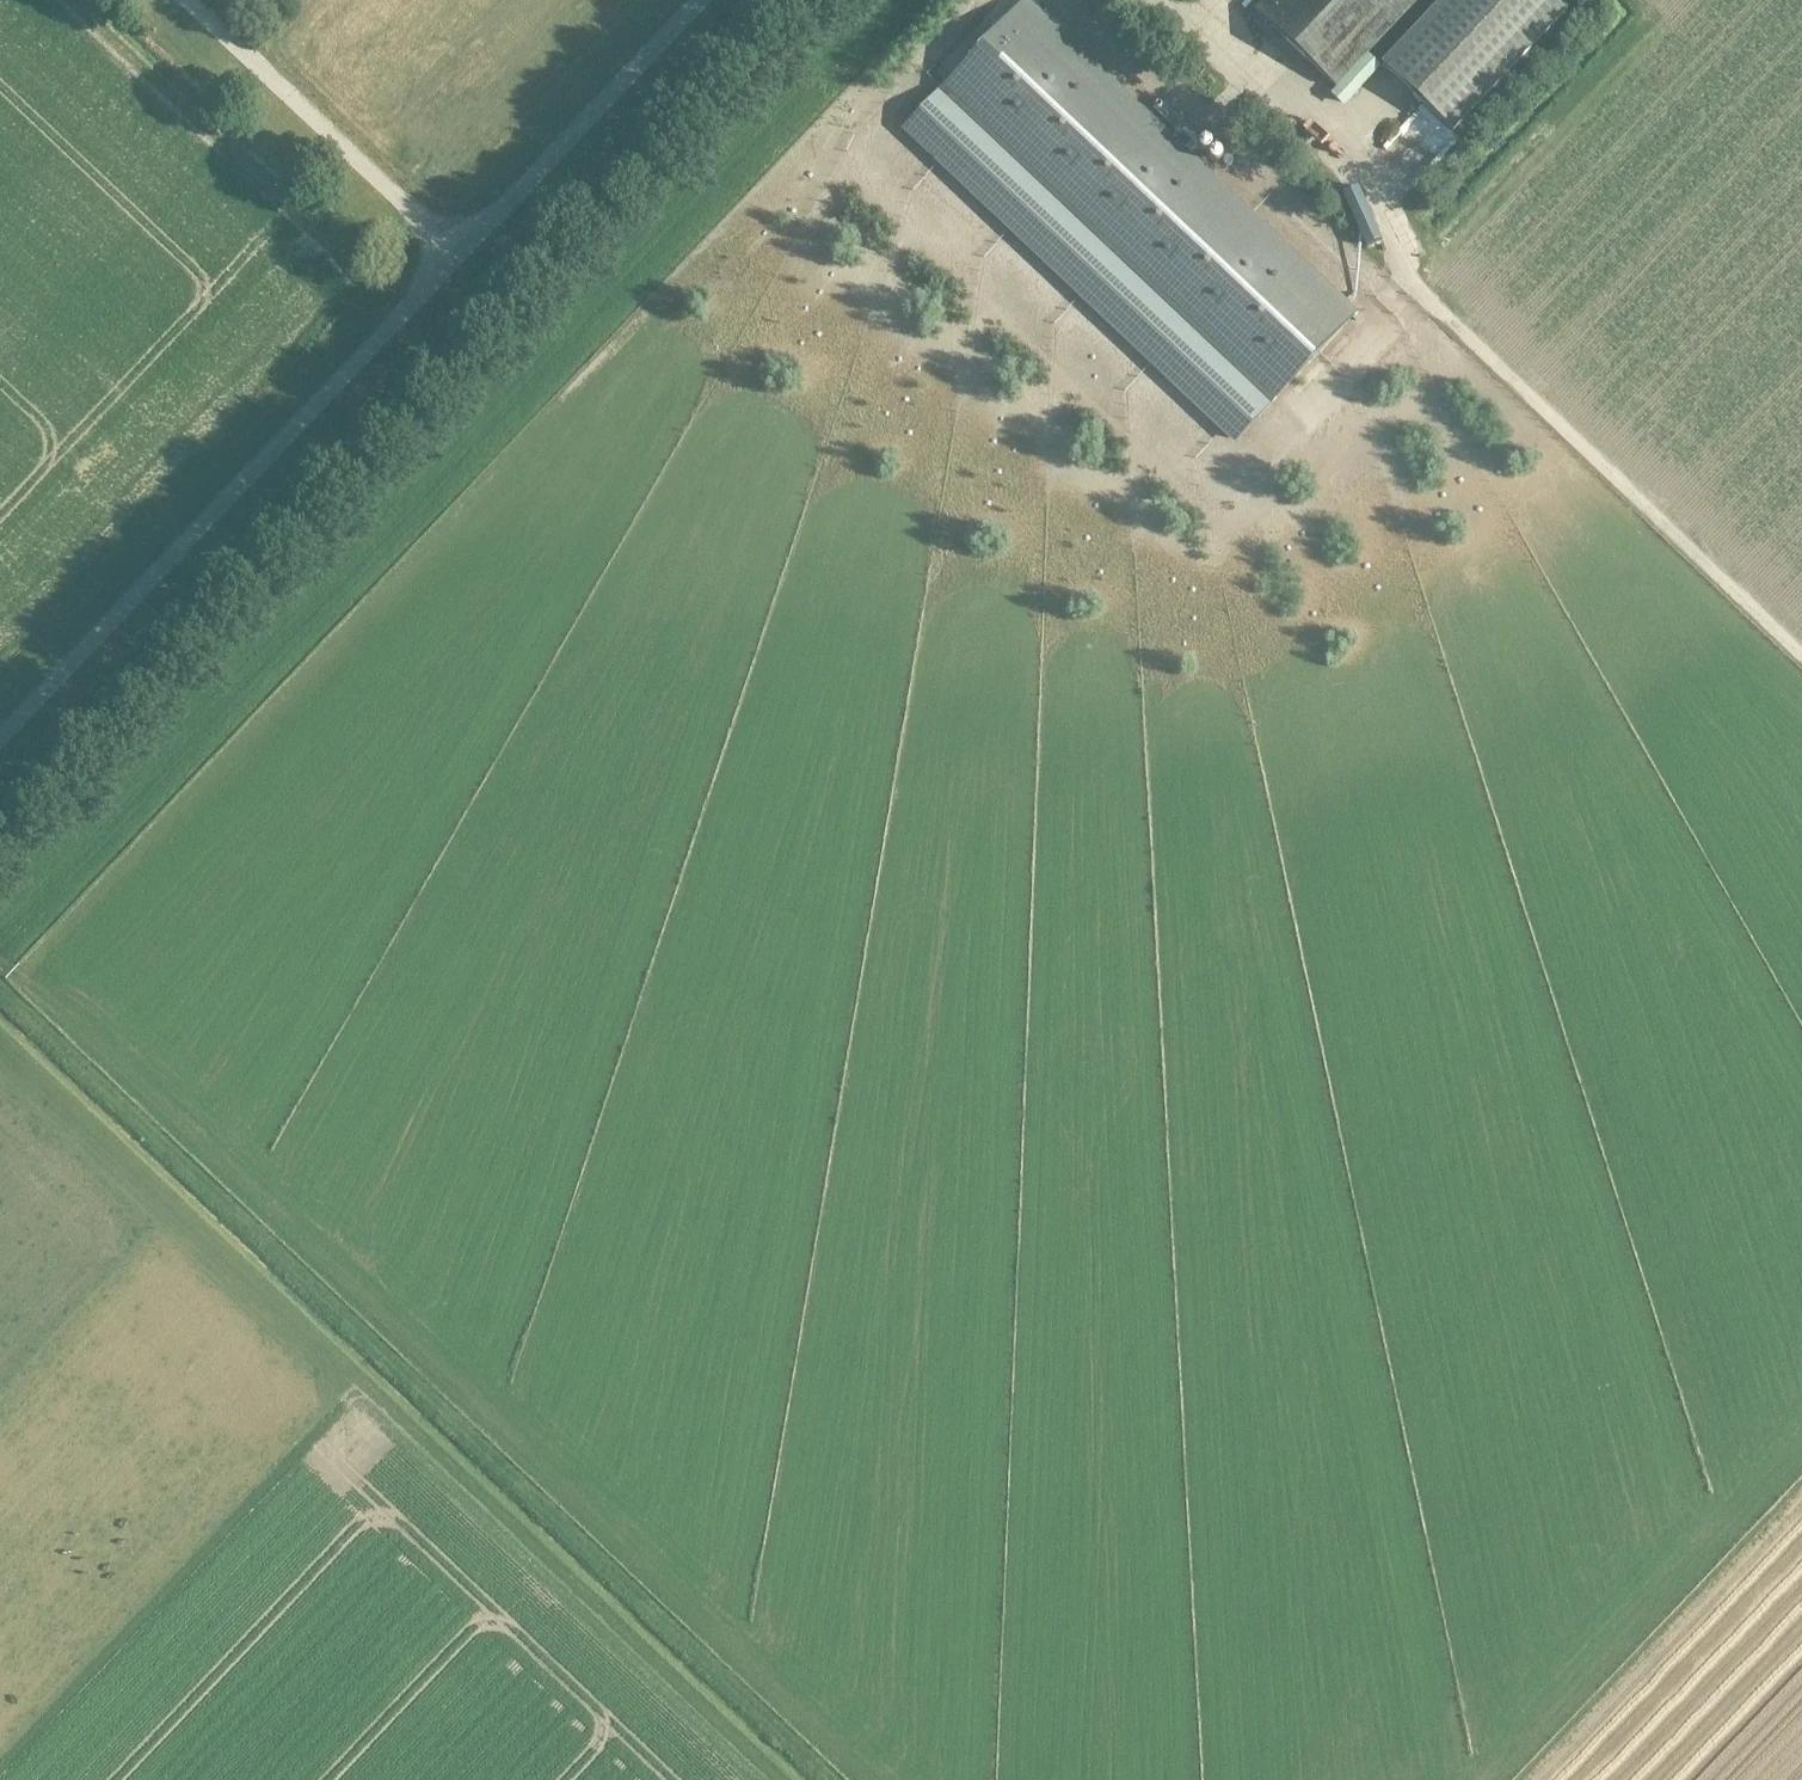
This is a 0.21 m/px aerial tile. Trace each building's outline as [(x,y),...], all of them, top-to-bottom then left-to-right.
[(1255,11),(1335,86),(1416,0),(1265,0),(1255,11)] [(1451,130),(1566,8),(1557,0),(1442,0),(1382,64),(1451,130)] [(941,89),(1272,403),(1355,314),(1024,1),(941,89)] [(941,89),(902,131),(1233,444),(1272,403),(941,89)]
